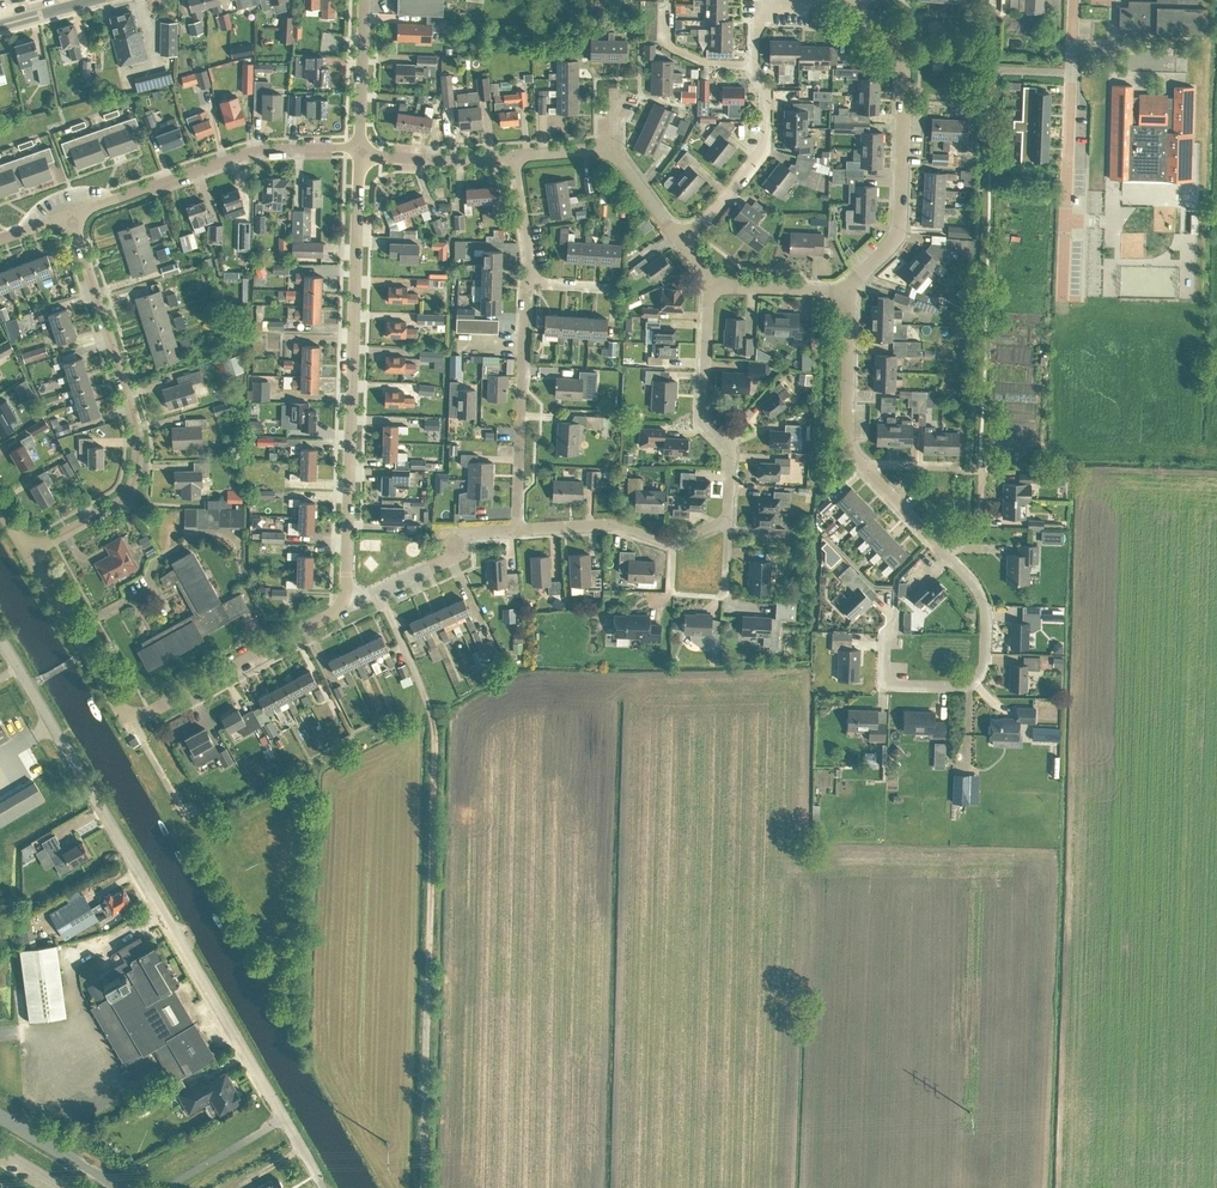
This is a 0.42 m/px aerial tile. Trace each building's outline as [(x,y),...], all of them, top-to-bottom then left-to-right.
[(204,0),(188,0),(191,10),(192,10),(194,18),(202,16),(200,8),(206,6),(204,0)] [(217,12),(222,11),(220,3),(221,2),(220,0),(204,0),(206,6),(212,5),(214,13),(217,12)] [(238,8),(261,2),(260,0),(236,0),(238,8)] [(283,0),(285,0),(270,0),(271,4),(273,3),(275,12),(286,9),(283,0)] [(305,8),(322,9),(322,18),(334,18),(334,0),(305,0),(305,8)] [(397,13),(443,15),(443,0),(398,0),(397,13)] [(1043,0),(1019,0),(1019,9),(1025,10),(1025,11),(1042,12),(1043,0)] [(1206,8),(1197,7),(1197,0),(1156,0),(1156,1),(1129,0),(1129,7),(1120,6),(1119,28),(1156,29),(1156,32),(1205,33),(1206,8)] [(727,5),(693,5),(693,11),(704,11),(704,20),(710,20),(727,20),(727,5)] [(246,21),(254,19),(252,10),(244,13),(246,21)] [(140,31),(137,32),(132,11),(110,17),(116,37),(113,38),(120,65),(139,60),(147,57),(140,31)] [(222,11),(217,12),(218,15),(215,16),(219,29),(221,28),(222,30),(232,27),(228,12),(222,14),(222,11)] [(280,42),(292,43),(294,16),(281,15),(280,42)] [(426,24),(416,24),(397,23),(397,40),(431,41),(431,31),(442,31),(443,15),(427,15),(426,24)] [(187,24),(190,36),(204,32),(200,20),(187,24)] [(698,29),(698,34),(732,35),(732,20),(727,20),(710,20),(710,29),(698,29)] [(162,21),(161,53),(176,53),(177,21),(162,21)] [(72,59),(77,58),(82,57),(79,44),(74,24),(58,28),(63,48),(68,47),(72,59)] [(293,24),(293,37),(302,37),(302,24),(293,24)] [(521,26),(521,35),(531,35),(531,26),(521,26)] [(576,31),(576,44),(586,44),(586,31),(576,31)] [(608,40),(596,40),(596,31),(591,31),(590,61),(608,61),(608,40)] [(608,40),(608,61),(626,61),(626,40),(614,40),(614,31),(608,31),(608,40)] [(732,35),(698,34),(698,40),(709,40),(709,48),(706,48),(706,56),(734,57),(734,49),(732,49),(732,35)] [(310,56),(320,56),(321,40),(311,39),(310,56)] [(34,40),(15,45),(19,59),(22,68),(32,65),(33,70),(38,68),(42,84),(52,82),(45,58),(39,60),(37,54),(38,54),(34,40)] [(784,74),(784,40),(770,40),(769,63),(778,63),(778,74),(784,74)] [(784,40),(784,74),(790,74),(790,63),(798,63),(799,63),(799,45),(799,40),(784,40)] [(642,43),(642,59),(655,59),(655,43),(642,43)] [(243,45),(231,47),(232,57),(244,55),(243,45)] [(799,63),(798,63),(798,68),(807,68),(807,79),(813,79),(814,45),(799,45),(799,63)] [(814,45),(813,79),(819,79),(819,69),(828,69),(828,64),(837,64),(837,46),(814,45)] [(533,59),(542,58),(542,50),(533,51),(533,59)] [(415,63),(415,64),(415,66),(423,66),(423,64),(426,64),(426,68),(436,68),(437,56),(417,55),(417,64),(415,63)] [(328,77),(328,67),(323,67),(323,56),(320,56),(310,56),(296,56),(295,76),(310,76),(312,78),(315,78),(315,85),(321,85),(321,87),(330,87),(330,77),(328,77)] [(90,75),(91,61),(84,60),(83,75),(90,75)] [(557,78),(578,78),(578,60),(557,60),(557,73),(549,73),(549,78),(557,78)] [(652,60),(651,76),(682,77),(682,73),(673,72),(673,61),(652,60)] [(242,92),(252,93),(252,76),(253,64),(243,64),(242,92)] [(255,64),(254,72),(272,72),(272,64),(255,64)] [(415,66),(415,64),(396,64),(395,80),(414,81),(415,74),(423,74),(423,66),(415,66)] [(870,69),(835,68),(835,75),(848,75),(848,78),(858,78),(857,95),(879,96),(879,78),(869,78),(870,69)] [(201,88),(210,86),(206,70),(197,72),(201,88)] [(140,87),(177,83),(175,72),(139,76),(140,87)] [(184,86),(198,82),(195,73),(181,76),(184,86)] [(451,74),(440,75),(444,106),(454,105),(451,74)] [(533,74),(523,74),(524,82),(533,81),(533,74)] [(478,92),(467,93),(471,127),(481,126),(479,100),(491,99),(489,76),(477,78),(478,92)] [(682,77),(651,76),(651,93),(672,93),(672,82),(682,82),(682,77)] [(549,90),(543,90),(543,96),(557,96),(557,95),(578,95),(578,78),(557,78),(557,90),(549,90)] [(697,79),(697,119),(707,120),(708,120),(708,115),(708,79),(701,79),(697,79)] [(264,98),(263,116),(280,116),(281,94),(267,93),(268,81),(254,81),(254,98),(264,98)] [(518,94),(499,95),(498,83),(490,84),(492,96),(494,96),(495,103),(494,103),(495,113),(499,113),(500,125),(518,123),(517,110),(515,110),(515,105),(519,105),(524,105),(523,91),(517,91),(518,94)] [(1113,85),(1110,178),(1191,180),(1194,87),(1175,86),(1175,97),(1167,97),(1167,95),(1139,94),(1139,96),(1131,96),(1132,85),(1113,85)] [(743,86),(722,86),(722,104),(731,104),(731,112),(739,112),(739,104),(743,104),(743,86)] [(1036,86),(1024,86),(1023,108),(1048,110),(1049,93),(1036,92),(1036,86)] [(160,90),(152,92),(154,100),(161,99),(160,90)] [(813,99),(831,100),(831,91),(813,90),(813,99)] [(471,127),(467,93),(457,94),(458,108),(460,128),(471,127)] [(303,95),(290,94),(289,115),(302,115),(303,95)] [(557,95),(557,96),(557,107),(548,107),(548,113),(578,113),(578,95),(557,95)] [(857,95),(857,113),(847,112),(847,115),(834,114),(834,121),(858,122),(868,123),(868,113),(878,113),(879,96),(857,95)] [(538,113),(546,113),(546,96),(538,96),(538,113)] [(227,126),(245,121),(241,108),(238,97),(229,99),(230,101),(228,101),(228,100),(222,101),(222,103),(221,103),(224,113),(223,113),(227,126)] [(327,99),(306,99),(305,116),(327,116),(327,99)] [(413,128),(415,114),(405,113),(407,103),(400,102),(396,126),(413,128)] [(647,118),(675,130),(677,126),(668,122),(673,112),(654,103),(647,118)] [(784,110),(784,127),(807,127),(807,117),(813,117),(813,103),(795,103),(795,110),(784,110)] [(424,116),(415,115),(413,128),(429,131),(433,107),(426,106),(424,116)] [(1048,110),(1023,108),(1022,120),(1014,119),(1013,125),(1048,126),(1048,110)] [(155,125),(155,123),(157,122),(153,113),(151,114),(150,109),(142,113),(147,128),(155,125)] [(208,119),(205,111),(187,117),(190,125),(193,124),(197,137),(213,131),(209,118),(208,119)] [(135,116),(113,124),(123,152),(138,147),(133,133),(140,130),(135,116)] [(179,127),(178,127),(175,117),(167,120),(170,130),(157,135),(162,150),(184,142),(179,127)] [(1014,119),(1014,117),(1002,117),(1001,124),(1013,125),(1014,119)] [(647,118),(640,132),(660,141),(664,131),(673,135),(675,130),(647,118)] [(949,139),(950,119),(932,118),(931,139),(943,139),(943,150),(949,151),(949,140),(949,139)] [(967,120),(950,119),(949,139),(949,140),(960,140),(960,151),(966,151),(966,140),(967,120)] [(712,146),(704,155),(719,166),(728,154),(729,155),(736,147),(725,138),(728,135),(731,132),(731,131),(735,126),(729,121),(720,121),(719,122),(710,133),(704,140),(712,146)] [(858,122),(834,121),(834,128),(852,129),(852,132),(861,132),(860,149),(882,150),(883,132),(869,132),(869,123),(868,123),(858,122)] [(113,124),(98,129),(108,158),(123,152),(113,124)] [(1013,130),(1013,125),(1001,124),(1001,132),(1013,132),(1013,130)] [(1048,126),(1013,125),(1013,130),(1022,131),(1021,142),(1047,143),(1048,126)] [(806,137),(807,127),(784,127),(784,143),(791,143),(791,151),(797,151),(797,157),(813,161),(814,152),(812,152),(813,137),(806,137)] [(98,129),(83,135),(93,163),(108,158),(98,129)] [(660,141),(640,132),(633,147),(653,156),(658,146),(666,150),(669,145),(660,141)] [(83,135),(61,142),(66,156),(73,154),(78,168),(93,163),(83,135)] [(1047,143),(1021,142),(1020,164),(1033,165),(1033,159),(1046,160),(1047,143)] [(50,146),(27,154),(37,182),(52,177),(47,163),(54,160),(50,146)] [(882,150),(860,149),(853,149),(853,161),(856,161),(860,161),(860,164),(860,167),(864,167),(881,167),(882,150)] [(686,169),(676,180),(672,176),(669,176),(664,182),(665,185),(667,186),(669,186),(670,187),(684,200),(696,186),(697,187),(704,179),(689,166),(696,159),(687,151),(677,162),(686,169)] [(661,169),(670,158),(663,153),(654,165),(661,169)] [(932,164),(948,165),(948,154),(932,153),(932,164)] [(27,154),(12,159),(22,188),(37,182),(27,154)] [(798,181),(807,184),(813,161),(797,157),(795,164),(794,164),(790,169),(780,162),(763,184),(780,197),(794,178),(798,181)] [(0,164),(0,172),(7,193),(22,188),(12,159),(0,164)] [(814,161),(812,166),(816,167),(815,171),(827,174),(829,166),(814,161)] [(971,178),(971,170),(961,169),(960,177),(971,178)] [(944,190),(945,179),(956,179),(956,173),(945,172),(945,173),(925,172),(924,189),(944,190)] [(832,182),(846,183),(848,183),(848,202),(854,203),(876,203),(876,186),(863,185),(863,176),(855,176),(847,176),(832,175),(832,182)] [(593,190),(591,176),(583,177),(585,192),(593,190)] [(282,203),(282,192),(289,192),(289,179),(280,179),(280,178),(263,177),(263,203),(272,203),(272,205),(269,205),(269,208),(271,208),(271,210),(282,210),(282,203)] [(322,256),(323,242),(310,242),(311,205),(322,205),(322,194),(320,194),(320,178),(303,178),(303,205),(304,205),(304,210),(293,210),(292,255),(322,256)] [(568,197),(566,185),(575,184),(574,178),(545,183),(548,200),(568,197)] [(495,186),(481,187),(482,202),(492,201),(493,212),(500,212),(499,200),(496,201),(495,186)] [(482,202),(481,187),(466,188),(467,203),(464,203),(465,214),(472,214),(471,203),(482,202)] [(238,189),(221,195),(225,204),(222,205),(226,218),(245,211),(241,202),(243,201),(238,189)] [(924,189),(923,206),(943,207),(944,196),(955,196),(955,190),(944,190),(924,189)] [(407,201),(411,214),(421,211),(424,220),(431,217),(422,195),(407,201)] [(577,196),(568,197),(548,200),(551,218),(571,215),(569,202),(578,201),(577,196)] [(204,201),(187,207),(194,226),(196,233),(205,230),(203,223),(205,222),(206,224),(214,221),(211,212),(208,213),(204,201)] [(411,214),(407,201),(391,207),(399,229),(406,227),(402,217),(411,214)] [(449,202),(439,203),(440,210),(450,210),(449,202)] [(263,203),(256,203),(255,215),(254,215),(254,232),(265,232),(265,215),(263,215),(263,203)] [(754,223),(760,214),(746,203),(734,218),(742,225),(736,233),(757,249),(769,234),(754,223)] [(875,221),(876,203),(854,203),(854,209),(846,209),(845,230),(869,231),(869,220),(875,221)] [(943,207),(923,206),(922,224),(942,225),(943,213),(954,214),(954,207),(943,207)] [(576,218),(587,216),(586,209),(575,211),(576,218)] [(455,229),(463,229),(462,214),(454,215),(455,229)] [(1198,233),(1198,214),(1190,214),(1190,233),(1198,233)] [(157,218),(159,224),(167,221),(165,215),(157,218)] [(119,237),(141,230),(137,216),(115,224),(119,237)] [(432,221),(437,235),(446,232),(445,230),(450,228),(446,219),(442,221),(440,217),(432,221)] [(238,219),(237,231),(241,231),(241,238),(248,238),(248,231),(250,231),(250,219),(238,219)] [(161,229),(169,227),(167,221),(159,224),(161,229)] [(222,240),(222,225),(210,224),(208,225),(208,243),(222,244),(222,240)] [(948,225),(947,235),(967,236),(967,226),(948,225)] [(560,243),(568,244),(568,233),(569,227),(561,227),(560,243)] [(141,230),(119,237),(123,250),(145,243),(141,230)] [(790,232),(789,254),(822,255),(823,234),(790,232)] [(192,249),(188,233),(179,236),(183,251),(192,249)] [(585,242),(574,242),(574,233),(568,233),(568,244),(567,262),(584,263),(585,242)] [(585,242),(584,263),(601,264),(603,243),(602,243),(591,243),(591,234),(586,234),(585,242)] [(619,265),(620,245),(608,244),(609,235),(603,235),(602,243),(603,243),(601,264),(619,265)] [(450,257),(450,239),(435,238),(435,247),(442,247),(441,257),(450,257)] [(922,247),(911,261),(927,275),(932,269),(939,261),(944,255),(945,250),(971,252),(972,240),(945,238),(945,245),(931,244),(926,251),(922,247)] [(171,243),(172,249),(180,247),(178,241),(171,243)] [(390,242),(390,255),(400,255),(400,261),(417,262),(418,244),(409,243),(390,242)] [(145,243),(123,250),(127,263),(149,256),(145,243)] [(168,244),(159,247),(163,259),(172,256),(168,244)] [(848,245),(843,251),(848,256),(853,251),(848,245)] [(172,249),(174,255),(182,252),(180,247),(172,249)] [(454,249),(454,257),(465,257),(465,249),(454,249)] [(482,266),(501,266),(502,251),(483,251),(483,249),(474,249),(474,255),(482,255),(482,264),(482,266)] [(666,255),(665,257),(662,254),(649,263),(645,258),(633,266),(638,273),(646,267),(655,280),(672,267),(668,262),(670,261),(666,255)] [(39,278),(41,277),(50,274),(54,284),(59,282),(55,271),(53,272),(47,255),(33,260),(39,278)] [(127,263),(131,277),(153,270),(149,256),(127,263)] [(39,278),(33,260),(19,265),(25,283),(27,282),(36,279),(40,289),(45,287),(41,277),(39,278)] [(180,261),(164,264),(166,271),(181,268),(180,261)] [(927,275),(911,261),(900,274),(916,288),(927,275)] [(939,261),(932,269),(941,276),(947,268),(939,261)] [(273,274),(289,274),(289,263),(273,263),(273,274)] [(473,264),(466,264),(466,269),(473,269),(473,270),(482,270),(481,279),(481,281),(501,282),(501,266),(482,266),(482,264),(473,264)] [(25,283),(19,265),(4,270),(11,288),(14,287),(22,284),(26,294),(31,292),(27,282),(25,283)] [(4,270),(0,272),(0,292),(8,289),(12,299),(17,297),(14,287),(11,288),(4,270)] [(223,272),(223,280),(232,281),(239,281),(240,274),(240,273),(232,273),(223,272)] [(304,290),(321,291),(322,276),(305,275),(305,273),(296,273),(295,282),(304,282),(304,290)] [(170,286),(180,285),(179,276),(170,277),(170,286)] [(416,288),(428,288),(434,288),(434,285),(434,281),(429,281),(429,279),(416,278),(416,288)] [(481,281),(481,279),(473,279),(473,285),(481,285),(481,295),(481,297),(500,297),(501,282),(481,281)] [(130,287),(134,301),(157,294),(153,280),(130,287)] [(388,286),(388,302),(407,302),(407,301),(418,302),(418,293),(407,293),(407,287),(388,286)] [(671,288),(671,294),(662,293),(661,310),(682,311),(683,294),(679,294),(679,289),(671,288)] [(169,293),(172,305),(185,301),(182,289),(169,293)] [(286,289),(286,298),(295,298),(295,290),(286,289)] [(321,291),(304,290),(304,293),(301,293),(301,299),(304,299),(304,306),(321,306),(321,291)] [(938,298),(929,295),(915,290),(913,297),(936,305),(938,298)] [(134,301),(138,314),(161,307),(157,294),(134,301)] [(481,297),(481,295),(472,294),(472,300),(481,301),(480,312),(500,313),(500,297),(481,297)] [(900,300),(925,309),(934,312),(936,305),(913,297),(902,294),(900,300)] [(871,305),(871,322),(892,323),(892,317),(902,317),(902,310),(893,310),(893,298),(889,298),(889,297),(877,296),(877,305),(871,305)] [(635,302),(633,297),(625,300),(629,308),(633,306),(635,302)] [(212,304),(211,299),(203,301),(205,307),(212,304)] [(207,313),(214,310),(212,304),(205,307),(207,313)] [(0,308),(0,314),(2,321),(10,318),(6,306),(0,308)] [(303,310),(294,309),(287,309),(287,318),(303,319),(303,321),(320,322),(321,306),(304,306),(303,310)] [(138,314),(143,327),(165,320),(161,307),(138,314)] [(184,307),(175,310),(180,326),(189,324),(184,307)] [(641,307),(641,316),(659,317),(659,308),(641,307)] [(53,328),(72,323),(67,308),(49,314),(49,312),(38,315),(40,321),(50,317),(53,326),(53,328)] [(457,308),(457,318),(474,318),(474,308),(457,308)] [(417,313),(417,323),(443,324),(444,314),(417,313)] [(794,334),(794,338),(807,339),(808,323),(798,323),(798,313),(781,313),(781,314),(765,314),(764,333),(794,334)] [(559,334),(561,315),(545,314),(544,333),(543,332),(542,342),(548,342),(549,333),(558,334),(559,334)] [(559,334),(558,334),(557,343),(563,343),(564,334),(573,335),(574,335),(576,316),(561,315),(559,334)] [(574,335),(573,335),(572,344),(578,344),(579,336),(588,336),(589,336),(591,317),(576,316),(574,335)] [(589,336),(588,336),(587,345),(593,345),(594,337),(605,337),(607,318),(591,317),(589,336)] [(726,318),(726,334),(724,333),(724,344),(738,345),(738,352),(752,353),(753,338),(744,337),(745,319),(726,318)] [(143,327),(147,340),(169,333),(165,320),(143,327)] [(283,329),(283,320),(268,320),(268,329),(283,329)] [(417,328),(406,328),(406,322),(387,321),(387,336),(406,337),(406,336),(416,336),(417,328)] [(674,343),(675,329),(659,328),(660,321),(646,321),(645,328),(653,329),(652,342),(656,343),(656,342),(674,343)] [(892,323),(871,322),(870,340),(892,341),(892,337),(906,337),(907,324),(892,324),(892,323)] [(53,328),(53,326),(43,329),(44,335),(54,332),(58,343),(76,337),(72,323),(53,328)] [(221,332),(219,326),(211,328),(213,334),(221,332)] [(971,338),(972,327),(954,326),(953,337),(971,338)] [(222,338),(221,332),(213,334),(215,340),(222,338)] [(147,340),(151,353),(173,346),(169,333),(147,340)] [(261,333),(253,333),(253,343),(261,343),(261,333)] [(14,350),(9,341),(0,346),(0,358),(14,350)] [(615,356),(616,341),(609,341),(608,355),(615,356)] [(656,342),(656,343),(655,356),(648,355),(647,363),(661,364),(662,356),(677,357),(678,343),(674,343),(656,342)] [(302,360),(319,361),(319,346),(303,345),(303,343),(293,343),(293,352),(302,352),(302,360)] [(45,345),(18,354),(21,363),(24,362),(48,355),(45,345)] [(151,353),(155,367),(177,360),(173,346),(151,353)] [(803,349),(803,369),(811,369),(811,349),(803,349)] [(419,350),(419,360),(443,360),(443,350),(419,350)] [(64,362),(62,354),(53,356),(55,363),(53,364),(55,369),(65,366),(68,375),(68,377),(87,371),(82,357),(64,362)] [(222,360),(227,376),(244,371),(239,354),(222,360)] [(875,354),(874,372),(896,372),(896,355),(875,354)] [(461,355),(450,355),(449,372),(461,373),(461,355)] [(404,372),(404,371),(415,372),(416,363),(405,363),(405,357),(386,356),(386,371),(404,372)] [(483,356),(483,364),(482,377),(488,377),(488,400),(505,400),(506,375),(498,374),(498,365),(491,365),(492,356),(483,356)] [(283,368),(293,368),(293,359),(284,359),(283,368)] [(319,361),(302,360),(302,363),(298,363),(298,368),(302,369),(301,376),(318,376),(319,361)] [(748,392),(748,378),(763,378),(764,364),(749,363),(748,373),(723,372),(722,391),(748,392)] [(196,400),(191,384),(203,380),(200,370),(177,377),(179,384),(163,389),(169,408),(196,400)] [(676,393),(676,381),(660,380),(661,370),(646,370),(645,383),(653,383),(652,408),(673,409),(674,393),(676,393)] [(68,377),(68,375),(58,378),(59,383),(69,380),(72,389),(73,391),(91,385),(87,371),(68,377)] [(582,379),(556,378),(555,396),(581,398),(582,386),(596,387),(596,372),(582,372),(582,379)] [(896,372),(874,372),(874,389),(895,390),(896,372)] [(799,373),(798,384),(812,385),(813,374),(799,373)] [(318,376),(301,376),(301,380),(292,379),(292,388),(301,389),(301,391),(318,391),(318,376)] [(18,383),(28,404),(40,398),(30,377),(18,383)] [(252,400),(270,400),(270,381),(252,380),(252,400)] [(449,399),(449,416),(457,416),(474,417),(475,389),(458,389),(458,381),(450,381),(449,399)] [(790,394),(785,387),(780,381),(769,390),(772,395),(760,404),(770,417),(786,405),(782,399),(790,394)] [(432,395),(432,385),(419,384),(418,393),(432,395)] [(73,391),(72,389),(62,392),(64,397),(74,394),(76,403),(77,405),(96,400),(91,385),(73,391)] [(403,406),(414,406),(414,398),(404,397),(404,391),(385,391),(384,406),(403,406)] [(880,411),(895,411),(895,397),(881,396),(880,411)] [(911,398),(908,398),(908,406),(911,406),(911,412),(918,412),(919,398),(911,398)] [(6,399),(0,402),(0,433),(1,435),(14,427),(10,420),(16,416),(6,399)] [(77,405),(76,403),(66,406),(68,412),(78,408),(82,420),(100,414),(96,400),(77,405)] [(213,406),(216,415),(233,410),(230,401),(213,406)] [(309,402),(289,401),(289,420),(301,420),(301,429),(316,430),(316,410),(308,410),(309,402)] [(574,415),(570,422),(559,421),(557,453),(577,454),(579,423),(581,423),(581,424),(585,424),(585,427),(601,427),(611,427),(611,417),(602,417),(602,416),(574,415)] [(887,416),(887,423),(877,423),(877,444),(894,445),(894,417),(887,416)] [(895,417),(894,417),(894,445),(911,445),(912,424),(911,424),(911,420),(902,420),(902,423),(895,423),(895,417)] [(28,427),(33,435),(48,426),(44,418),(28,427)] [(53,420),(57,435),(71,431),(69,422),(60,425),(58,418),(53,420)] [(173,447),(186,446),(186,447),(202,446),(201,429),(207,428),(206,418),(185,419),(185,426),(172,427),(173,447)] [(261,420),(249,419),(248,432),(260,433),(261,420)] [(424,419),(424,429),(438,429),(438,419),(424,419)] [(626,423),(626,431),(636,432),(636,423),(626,423)] [(800,424),(785,423),(785,430),(770,430),(769,446),(789,447),(789,438),(799,439),(800,424)] [(809,433),(810,425),(801,424),(801,433),(809,433)] [(383,442),(397,442),(398,433),(407,433),(408,426),(384,425),(383,442)] [(940,453),(941,432),(935,432),(935,426),(925,426),(924,427),(924,431),(923,453),(940,453)] [(664,429),(648,428),(640,428),(640,445),(664,446),(663,454),(687,455),(688,438),(664,437),(664,429)] [(486,440),(494,440),(495,432),(487,431),(486,440)] [(958,432),(941,432),(940,453),(958,454),(958,432)] [(21,440),(24,444),(11,451),(21,469),(34,461),(26,448),(35,443),(31,434),(21,440)] [(258,434),(248,434),(248,443),(258,443),(258,434)] [(287,446),(287,437),(261,437),(261,444),(274,444),(274,446),(287,446)] [(103,446),(93,446),(93,438),(79,438),(80,452),(89,452),(89,466),(103,466),(103,446)] [(397,442),(383,442),(383,458),(406,459),(407,452),(397,452),(397,442)] [(449,444),(449,454),(457,454),(457,444),(449,444)] [(301,463),(316,463),(316,449),(302,448),(302,445),(291,445),(290,452),(301,453),(301,463)] [(278,450),(269,450),(269,459),(278,460),(278,450)] [(795,452),(794,461),(804,461),(804,453),(795,452)] [(468,479),(492,480),(493,462),(477,462),(477,454),(461,453),(460,464),(469,467),(468,479)] [(632,464),(632,456),(623,456),(623,464),(632,464)] [(779,472),(789,473),(790,457),(775,457),(775,463),(760,462),(759,478),(778,479),(779,472)] [(75,469),(81,466),(77,458),(70,462),(75,469)] [(410,459),(410,469),(434,469),(434,468),(442,468),(442,462),(425,462),(425,459),(410,459)] [(67,461),(59,465),(66,477),(74,473),(67,461)] [(194,470),(174,471),(175,486),(182,486),(182,497),(200,497),(200,486),(202,486),(201,476),(209,476),(209,462),(194,462),(194,470)] [(316,463),(301,463),(300,473),(290,473),(290,480),(301,480),(301,477),(315,478),(316,463)] [(1064,485),(1065,469),(1048,468),(1047,484),(1064,485)] [(382,475),(382,492),(395,493),(395,486),(404,487),(409,487),(409,485),(409,469),(392,469),(392,475),(382,475)] [(586,487),(596,488),(596,483),(600,483),(601,471),(597,471),(597,470),(587,470),(586,487)] [(34,477),(37,483),(31,487),(42,506),(55,499),(47,485),(52,482),(46,471),(34,477)] [(706,497),(709,497),(710,480),(695,479),(695,472),(681,472),(681,479),(688,480),(688,495),(706,497)] [(1003,500),(1025,500),(1029,501),(1030,481),(1044,482),(1044,474),(1019,473),(1019,483),(1004,483),(1003,500)] [(627,493),(636,493),(635,510),(663,511),(664,491),(642,490),(643,477),(627,477),(627,493)] [(492,480),(468,479),(468,491),(459,493),(458,513),(475,514),(476,497),(492,497),(492,480)] [(435,491),(443,491),(443,480),(435,480),(435,491)] [(572,500),(572,501),(581,502),(582,481),(554,480),(553,499),(572,500)] [(798,486),(797,494),(811,495),(812,488),(798,486)] [(848,514),(863,500),(851,488),(836,502),(845,511),(837,518),(841,523),(849,515),(848,514)] [(227,502),(242,503),(243,494),(237,493),(237,490),(228,490),(227,502)] [(273,498),(273,490),(258,490),(259,498),(273,498)] [(758,497),(757,510),(757,511),(775,512),(779,512),(779,505),(790,505),(790,491),(774,490),(773,497),(758,497)] [(689,510),(705,510),(706,497),(688,495),(684,495),(683,504),(678,503),(678,509),(673,508),(673,516),(689,517),(689,510)] [(299,516),(314,517),(314,502),(300,501),(300,499),(289,498),(289,505),(299,506),(299,516)] [(817,508),(823,514),(833,504),(828,498),(817,508)] [(204,500),(205,508),(231,507),(231,503),(226,503),(226,499),(204,500)] [(875,513),(863,500),(848,514),(849,515),(857,523),(849,531),(853,535),(858,531),(857,530),(872,516),(875,513)] [(1025,500),(1003,500),(1003,517),(1025,517),(1025,500)] [(236,508),(232,508),(232,528),(244,528),(244,504),(236,504),(236,508)] [(381,507),(380,523),(403,524),(404,507),(381,507)] [(196,508),(184,508),(184,528),(196,528),(196,508)] [(208,528),(208,508),(196,508),(196,528),(208,528)] [(208,528),(220,528),(220,508),(208,508),(208,528)] [(232,528),(232,508),(220,508),(220,528),(232,528)] [(757,510),(754,510),(753,527),(768,528),(768,535),(784,536),(785,528),(774,528),(775,512),(757,511),(757,510)] [(313,531),(314,517),(299,516),(299,522),(288,522),(288,533),(299,534),(299,531),(313,531)] [(884,528),(872,516),(857,530),(858,531),(865,539),(857,546),(862,551),(870,543),(869,543),(884,528)] [(1028,519),(1027,528),(1043,528),(1067,528),(1067,522),(1043,522),(1044,519),(1028,519)] [(422,532),(422,524),(406,524),(406,532),(422,532)] [(896,541),(884,528),(869,543),(870,543),(877,551),(869,559),(873,563),(881,556),(881,555),(896,541)] [(1045,528),(1045,540),(1067,541),(1067,529),(1045,528)] [(261,531),(261,541),(284,542),(284,532),(261,531)] [(1021,533),(1021,543),(1031,543),(1032,533),(1021,533)] [(147,535),(138,539),(143,548),(152,543),(147,535)] [(126,547),(121,537),(106,545),(111,554),(110,557),(105,556),(105,558),(97,562),(96,564),(105,581),(109,581),(113,579),(114,575),(123,570),(127,571),(135,567),(136,563),(132,557),(129,556),(124,548),(126,547)] [(830,566),(839,556),(825,541),(820,546),(824,550),(823,560),(830,566)] [(908,553),(896,541),(881,555),(881,556),(889,563),(881,571),(885,576),(893,568),(893,567),(908,553)] [(1037,562),(1037,545),(1019,544),(1018,554),(1007,554),(1006,583),(1027,583),(1028,562),(1037,562)] [(176,567),(161,577),(166,585),(177,581),(195,613),(143,642),(145,647),(139,650),(148,667),(202,637),(200,633),(209,628),(210,630),(248,608),(240,594),(219,605),(217,601),(218,601),(191,551),(173,562),(176,567)] [(656,581),(653,578),(654,561),(634,560),(634,551),(620,551),(619,572),(629,572),(629,581),(638,581),(638,586),(653,587),(655,584),(656,581)] [(297,569),(312,570),(313,555),(298,555),(298,552),(287,552),(287,559),(298,559),(297,569)] [(769,592),(770,567),(783,568),(784,553),(766,552),(765,561),(751,560),(750,591),(769,592)] [(601,589),(600,568),(590,569),(589,553),(569,554),(571,586),(571,594),(582,593),(582,585),(587,585),(587,590),(593,590),(593,596),(599,595),(599,589),(601,589)] [(530,557),(532,586),(548,585),(549,594),(560,593),(560,580),(550,581),(549,556),(530,557)] [(516,574),(505,575),(505,558),(487,559),(487,571),(486,571),(487,586),(509,585),(510,593),(517,592),(516,574)] [(854,591),(839,605),(852,618),(863,607),(864,608),(871,601),(862,591),(868,585),(848,563),(836,575),(845,584),(846,583),(854,591)] [(312,570),(297,569),(297,580),(286,580),(286,587),(297,587),(297,584),(312,585),(312,570)] [(918,606),(924,600),(931,607),(947,592),(935,579),(924,590),(920,585),(909,595),(918,606)] [(906,595),(906,582),(898,582),(897,594),(906,595)] [(272,588),(271,598),(287,598),(287,589),(272,588)] [(554,597),(551,604),(560,609),(563,602),(554,597)] [(463,598),(449,604),(456,618),(463,615),(470,630),(476,628),(469,613),(469,612),(463,598)] [(456,618),(449,604),(436,610),(443,624),(450,621),(457,636),(463,634),(456,618)] [(517,606),(505,606),(506,620),(518,620),(517,606)] [(430,630),(443,624),(436,610),(423,616),(430,630)] [(1032,632),(1040,627),(1040,624),(1040,613),(1022,613),(1022,623),(1011,622),(1010,647),(1027,647),(1028,632),(1032,632)] [(642,636),(642,641),(660,641),(660,624),(649,624),(649,615),(635,614),(635,616),(616,615),(616,635),(642,636)] [(704,644),(704,648),(710,648),(718,649),(718,647),(719,630),(710,629),(711,614),(701,614),(701,615),(685,614),(684,632),(690,633),(692,640),(698,644),(704,644)] [(776,648),(776,646),(778,646),(779,629),(769,629),(770,617),(743,615),(742,634),(763,636),(763,645),(769,646),(769,648),(771,650),(775,650),(776,648)] [(430,630),(423,616),(410,622),(416,636),(424,632),(431,648),(436,645),(430,630)] [(445,630),(440,632),(444,642),(450,639),(445,630)] [(859,650),(847,649),(848,632),(832,632),(831,651),(839,651),(838,679),(858,679),(859,650)] [(374,656),(382,652),(389,667),(394,664),(387,650),(388,649),(381,635),(368,642),(374,656)] [(522,637),(513,638),(513,653),(522,653),(522,637)] [(482,657),(484,659),(485,659),(486,662),(491,659),(489,656),(490,656),(493,661),(500,657),(490,639),(477,646),(482,657)] [(374,656),(368,642),(355,648),(361,662),(362,662),(374,656)] [(361,662),(355,648),(342,654),(348,668),(349,668),(356,665),(363,679),(368,677),(362,662),(361,662)] [(717,661),(718,649),(710,648),(710,660),(717,661)] [(348,668),(342,654),(328,660),(335,674),(343,671),(350,685),(355,683),(349,668),(348,668)] [(1026,690),(1027,669),(1039,670),(1039,657),(1023,656),(1023,665),(1010,665),(1009,689),(1026,690)] [(1063,666),(1063,657),(1053,656),(1053,666),(1063,666)] [(482,657),(475,661),(477,666),(485,662),(484,659),(482,657)] [(376,673),(381,671),(377,660),(371,663),(376,673)] [(405,663),(397,666),(402,678),(410,675),(405,663)] [(309,670),(297,677),(303,691),(317,684),(309,670)] [(303,691),(297,677),(284,684),(291,698),(303,691)] [(284,684),(271,690),(278,704),(286,700),(293,715),(299,712),(291,698),(284,684)] [(345,694),(340,684),(333,688),(338,697),(345,694)] [(325,698),(319,688),(314,691),(319,701),(325,698)] [(278,733),(266,711),(273,707),(281,722),(286,719),(278,704),(271,690),(258,698),(262,704),(253,710),(261,725),(263,724),(270,737),(278,733)] [(311,705),(306,696),(301,698),(306,708),(311,705)] [(340,710),(334,699),(327,703),(333,714),(340,710)] [(1018,740),(1018,722),(1034,722),(1034,708),(1016,707),(1016,718),(1007,718),(1007,719),(991,718),(990,739),(1018,740)] [(252,709),(241,715),(238,709),(222,718),(229,730),(238,725),(243,735),(261,725),(253,710),(252,709)] [(869,730),(869,740),(884,740),(885,722),(876,722),(876,710),(849,709),(848,729),(869,730)] [(933,732),(933,736),(945,736),(945,722),(933,721),(934,712),(905,711),(904,731),(933,732)] [(299,712),(293,715),(297,722),(303,719),(299,712)] [(218,752),(213,743),(205,728),(186,738),(194,751),(190,753),(197,766),(217,755),(224,766),(233,761),(226,748),(218,752)] [(1031,740),(1059,741),(1059,733),(1041,732),(1042,728),(1033,728),(1033,732),(1032,732),(1031,740)] [(168,748),(160,735),(149,742),(156,755),(168,748)] [(264,735),(259,738),(263,744),(268,742),(264,735)] [(131,744),(136,741),(133,736),(128,739),(131,744)] [(275,749),(284,744),(280,737),(271,742),(275,749)] [(865,752),(865,763),(875,763),(875,752),(865,752)] [(1059,756),(1052,756),(1051,776),(1058,776),(1059,756)] [(952,802),(958,803),(969,803),(970,774),(953,773),(952,802)] [(45,800),(34,781),(0,801),(0,826),(45,800)] [(221,804),(216,796),(207,801),(211,809),(221,804)] [(82,841),(63,852),(58,843),(59,842),(55,835),(42,842),(60,874),(80,863),(79,860),(89,854),(82,841)] [(29,857),(38,853),(33,844),(24,848),(29,857)] [(105,896),(107,898),(92,908),(98,918),(99,920),(112,912),(112,913),(132,902),(124,888),(112,896),(110,894),(105,896)] [(50,911),(66,938),(98,918),(92,908),(82,892),(50,911)] [(23,940),(38,937),(34,916),(19,919),(23,940)] [(103,947),(131,930),(128,924),(99,940),(103,947)] [(103,973),(108,981),(104,984),(111,995),(109,996),(91,1007),(125,1065),(143,1054),(150,1050),(154,1055),(157,1053),(164,1066),(163,1067),(164,1069),(162,1070),(169,1082),(214,1056),(194,1022),(174,987),(180,983),(157,944),(147,950),(140,937),(119,949),(125,960),(103,973)] [(56,945),(20,949),(30,1020),(66,1015),(56,945)] [(109,995),(100,979),(87,986),(96,1003),(109,995)] [(126,1083),(133,1094),(162,1077),(155,1065),(126,1083)] [(238,1090),(235,1089),(224,1071),(220,1074),(217,1070),(180,1092),(192,1111),(212,1099),(219,1111),(240,1098),(240,1097),(241,1094),(238,1090)] [(168,1093),(169,1095),(184,1086),(184,1087),(186,1086),(181,1077),(164,1087),(168,1093)] [(168,1093),(164,1087),(157,1091),(161,1098),(168,1093)] [(257,1187),(284,1187),(277,1178),(271,1182),(270,1180),(257,1187)]
